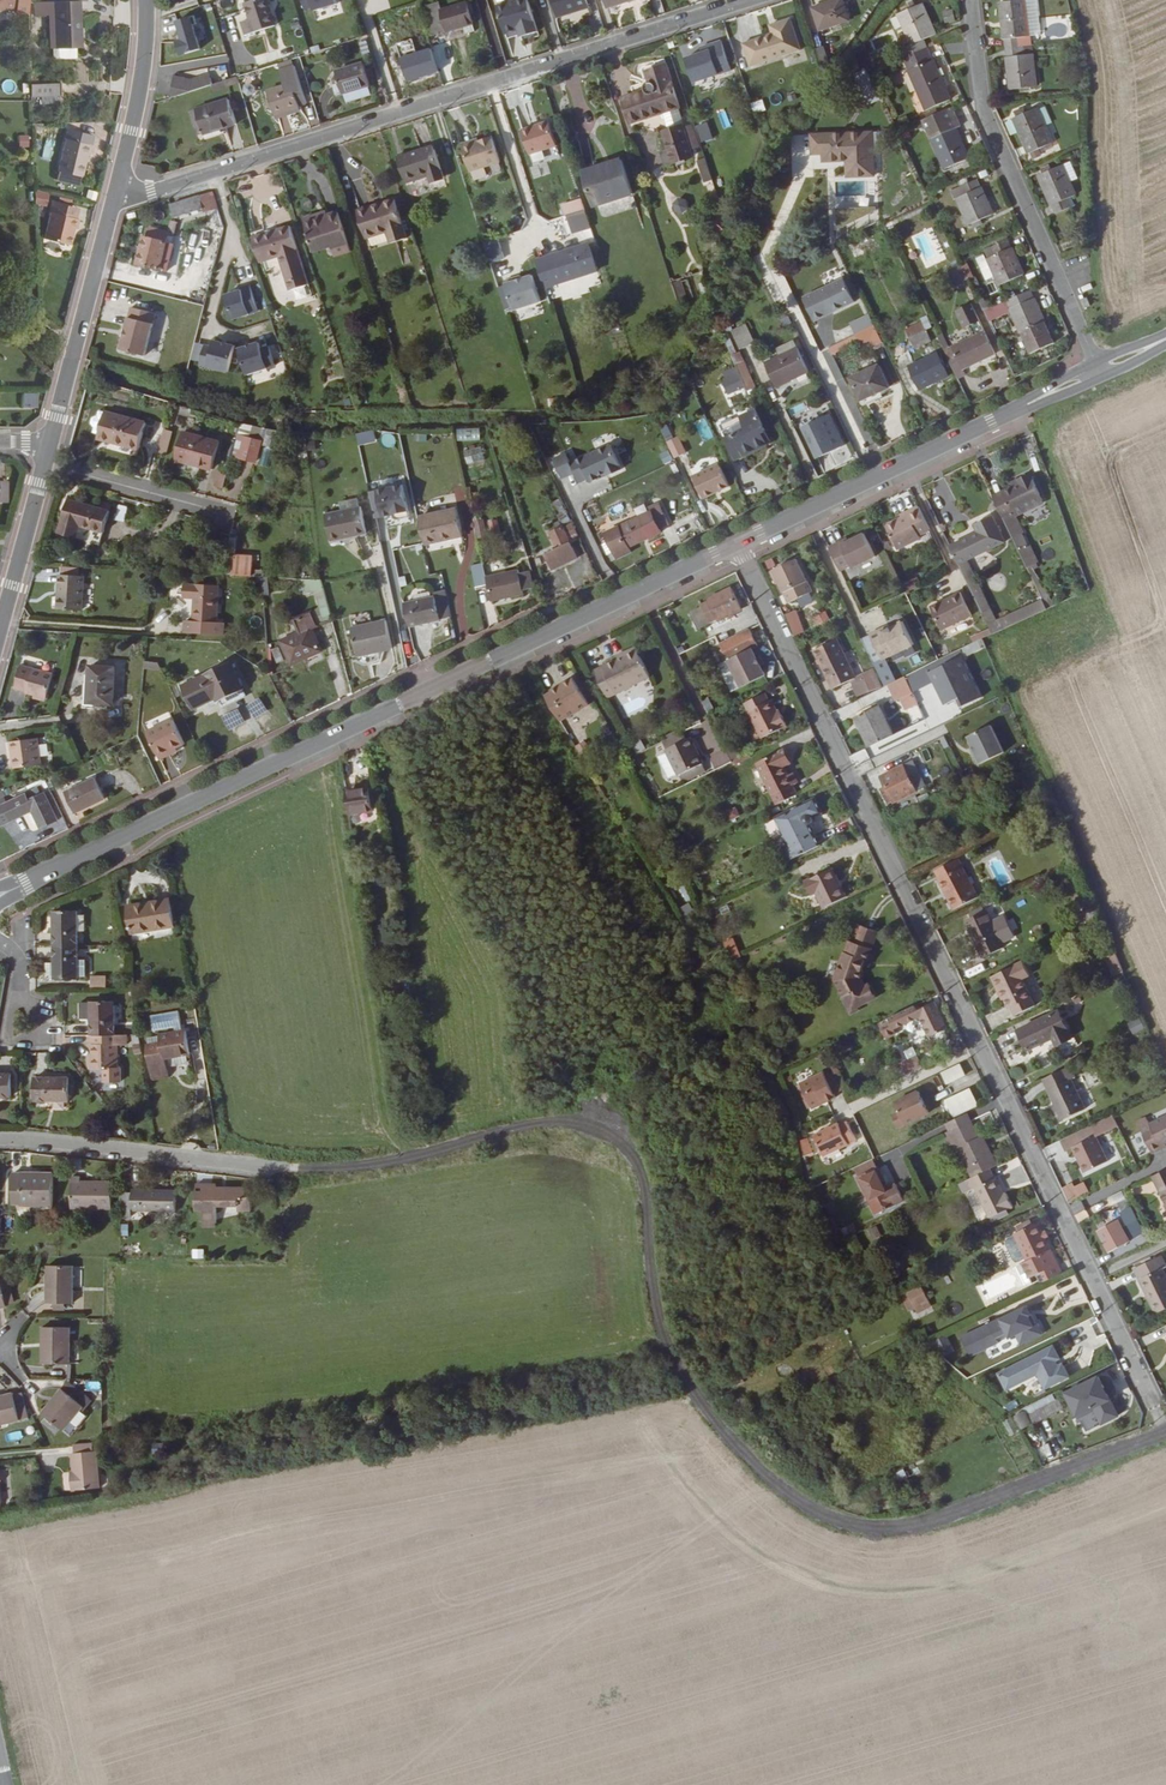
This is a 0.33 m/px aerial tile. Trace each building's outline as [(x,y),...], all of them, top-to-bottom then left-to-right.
[(15,9),(16,0),(0,0),(0,9),(15,9)] [(80,1),(86,1),(86,0),(54,0),(54,1),(34,2),(35,16),(48,15),(49,48),(52,48),(52,56),(56,59),(75,58),(75,47),(81,47),(80,1)] [(268,0),(245,0),(246,2),(245,2),(250,19),(241,21),(246,34),(276,25),(268,0)] [(305,13),(343,5),(342,0),(303,0),(305,13)] [(529,0),(518,0),(496,7),(507,40),(520,36),(522,41),(540,36),(529,0)] [(588,0),(552,0),(558,17),(590,7),(588,0)] [(843,0),(837,0),(813,8),(820,29),(849,20),(843,0)] [(1026,0),(1018,0),(1000,2),(1005,48),(1032,44),(1030,35),(1026,0)] [(474,23),(467,1),(441,9),(439,2),(422,7),(431,35),(446,30),(447,32),(464,27),(473,24),(474,23)] [(935,34),(922,3),(915,7),(911,8),(898,14),(911,44),(900,50),(903,58),(927,47),(924,39),(935,34)] [(955,19),(953,9),(943,11),(945,21),(955,19)] [(197,15),(178,19),(185,54),(204,50),(197,15)] [(801,49),(790,18),(769,25),(773,34),(743,43),(750,66),(801,49)] [(475,31),(473,24),(464,27),(466,34),(475,31)] [(416,53),(411,39),(398,43),(402,57),(416,53)] [(369,52),(366,41),(359,43),(363,54),(369,52)] [(694,82),(730,70),(721,41),(701,47),(702,52),(685,58),(694,82)] [(1036,86),(1032,53),(1033,53),(1032,44),(1005,48),(1010,89),(1036,86)] [(828,61),(823,46),(814,49),(819,64),(828,61)] [(937,69),(933,59),(927,47),(903,58),(909,70),(926,110),(950,99),(940,76),(937,69)] [(438,72),(431,48),(416,53),(402,57),(401,57),(408,81),(438,72)] [(294,65),(292,59),(278,63),(280,69),(294,65)] [(370,85),(363,62),(335,71),(342,94),(370,85)] [(680,107),(672,81),(667,64),(645,71),(649,83),(647,83),(645,85),(645,89),(621,97),(630,123),(664,112),(669,129),(662,131),(672,164),(693,156),(691,150),(683,126),(677,108),(680,107)] [(307,103),(294,65),(280,69),(279,70),(284,85),(267,90),(276,119),(301,110),(300,106),(307,103)] [(171,79),(174,94),(214,86),(211,70),(171,79)] [(879,81),(874,70),(870,72),(875,83),(879,81)] [(879,92),(869,73),(860,78),(872,104),(882,98),(879,92)] [(60,96),(60,82),(30,84),(30,97),(40,96),(41,104),(59,103),(59,96),(60,96)] [(579,118),(589,115),(583,97),(574,100),(579,118)] [(237,124),(229,98),(195,108),(203,134),(237,124)] [(761,100),(750,102),(752,111),(763,108),(761,100)] [(894,125),(884,105),(874,109),(884,129),(894,125)] [(1052,143),(1037,107),(1027,111),(1024,106),(1013,111),(1016,116),(1013,118),(1028,153),(1030,152),(1039,148),(1040,148),(1051,143),(1052,143)] [(968,158),(955,128),(960,126),(952,107),(923,121),(931,139),(931,138),(944,168),(968,158)] [(280,119),(283,132),(293,131),(290,117),(280,119)] [(695,125),(700,141),(711,137),(706,121),(695,125)] [(701,146),(693,123),(683,126),(691,150),(701,146)] [(532,158),(557,150),(549,124),(524,132),(532,158)] [(580,128),(579,147),(589,147),(589,128),(580,128)] [(875,175),(874,132),(810,134),(811,154),(821,154),(822,161),(845,160),(846,177),(875,175)] [(30,148),(30,135),(18,135),(18,149),(30,148)] [(500,161),(492,137),(492,136),(462,146),(470,171),(500,161)] [(82,177),(87,155),(89,156),(91,145),(65,139),(57,171),(58,171),(55,181),(78,186),(80,177),(82,177)] [(1042,152),(1053,147),(1051,143),(1040,148),(1042,152)] [(444,178),(433,145),(397,157),(406,183),(428,176),(430,183),(444,178)] [(1032,158),(1041,155),(1039,148),(1030,152),(1032,158)] [(712,180),(705,157),(697,160),(704,182),(712,180)] [(594,207),(634,194),(622,158),(583,170),(594,207)] [(1078,178),(1071,161),(1063,164),(1070,181),(1078,178)] [(1070,181),(1063,164),(1052,169),(1050,165),(1041,169),(1043,173),(1037,175),(1051,206),(1052,205),(1056,213),(1072,206),(1068,198),(1076,194),(1070,181)] [(992,214),(973,170),(957,178),(960,186),(951,190),(955,199),(957,198),(969,224),(972,223),(981,219),(992,214)] [(942,191),(940,186),(933,189),(935,194),(942,191)] [(49,205),(49,191),(36,190),(36,205),(49,205)] [(200,196),(200,195),(170,205),(174,217),(204,208),(205,212),(218,207),(213,191),(200,196)] [(585,197),(565,202),(573,233),(593,228),(585,197)] [(407,238),(394,198),(357,210),(366,238),(387,231),(391,243),(407,238)] [(683,213),(689,207),(686,199),(679,198),(673,203),(675,211),(683,213)] [(351,251),(337,207),(303,218),(314,252),(332,246),(335,256),(351,251)] [(76,229),(78,219),(49,212),(43,239),(70,245),(73,228),(76,229)] [(167,242),(169,235),(174,237),(177,221),(160,216),(156,227),(149,225),(147,235),(143,235),(136,264),(160,270),(161,270),(167,242)] [(974,228),(983,224),(981,219),(972,223),(974,228)] [(721,232),(726,226),(721,221),(716,227),(721,232)] [(309,283),(297,246),(290,225),(253,238),(260,262),(279,256),(289,290),(309,283)] [(861,245),(876,239),(874,232),(848,244),(851,250),(855,259),(865,254),(861,245)] [(487,241),(492,263),(506,260),(502,238),(487,241)] [(1023,274),(1011,247),(1008,239),(1007,239),(985,249),(988,258),(987,258),(999,285),(1023,274)] [(168,271),(174,244),(167,242),(161,270),(168,271)] [(598,271),(589,243),(535,259),(545,288),(598,271)] [(965,262),(947,270),(954,286),(973,278),(965,262)] [(802,274),(808,271),(806,265),(799,268),(802,274)] [(789,281),(801,277),(796,266),(785,270),(789,281)] [(540,305),(531,277),(506,285),(515,312),(540,305)] [(814,321),(855,301),(844,278),(803,297),(814,321)] [(693,297),(687,279),(682,281),(687,299),(693,297)] [(682,281),(682,280),(675,283),(681,301),(687,299),(682,281)] [(235,322),(258,314),(249,287),(226,295),(235,322)] [(297,289),(299,300),(311,297),(309,287),(297,289)] [(1026,292),(1023,287),(1008,294),(1010,300),(1026,292)] [(1045,321),(1035,298),(1034,298),(1031,290),(1026,292),(1010,300),(1007,302),(1010,309),(1009,309),(1020,333),(1026,330),(1033,327),(1045,321)] [(1090,305),(1086,297),(1081,300),(1084,308),(1090,305)] [(995,354),(984,331),(971,303),(956,310),(964,328),(968,326),(973,336),(944,350),(958,378),(965,374),(963,370),(962,369),(995,354)] [(1000,319),(996,310),(991,313),(996,321),(1000,319)] [(852,336),(827,345),(831,357),(878,341),(869,314),(847,321),(852,336)] [(931,340),(926,330),(932,327),(926,315),(907,324),(908,327),(905,328),(915,348),(931,340)] [(119,350),(145,356),(154,322),(128,316),(119,350)] [(734,360),(742,357),(740,351),(736,353),(727,333),(731,331),(731,330),(732,330),(729,322),(718,326),(726,343),(734,361),(734,360)] [(740,349),(755,342),(746,323),(732,330),(731,330),(731,331),(740,349)] [(199,365),(229,372),(235,343),(205,337),(199,365)] [(238,346),(247,374),(275,366),(266,338),(238,346)] [(779,355),(797,347),(793,340),(776,348),(779,355)] [(809,372),(797,347),(779,355),(764,362),(776,387),(809,372)] [(948,376),(936,352),(909,365),(912,371),(917,382),(921,389),(948,376)] [(749,382),(744,371),(748,369),(742,357),(734,360),(744,384),(749,382)] [(880,391),(888,387),(878,365),(850,378),(860,400),(880,391)] [(744,384),(736,366),(723,372),(725,377),(721,379),(728,394),(745,386),(744,384)] [(756,387),(748,369),(744,371),(749,382),(744,384),(745,386),(748,391),(756,387)] [(917,382),(912,371),(908,374),(913,384),(917,382)] [(863,405),(882,396),(880,391),(860,400),(863,405)] [(36,407),(38,393),(22,393),(23,407),(36,407)] [(768,443),(770,442),(755,409),(739,417),(742,422),(732,427),(734,433),(725,437),(735,459),(768,444),(768,443)] [(98,434),(105,411),(99,410),(97,415),(92,417),(91,423),(94,427),(93,433),(98,434)] [(138,449),(146,422),(105,411),(98,434),(97,439),(138,449)] [(802,426),(818,458),(846,444),(830,412),(802,426)] [(256,461),(264,430),(241,424),(232,455),(256,461)] [(734,433),(732,427),(723,431),(725,437),(734,433)] [(161,453),(167,429),(163,428),(156,452),(161,453)] [(482,428),(459,428),(459,441),(483,440),(482,428)] [(166,455),(173,431),(167,429),(161,453),(166,455)] [(213,470),(220,441),(184,431),(176,460),(213,470)] [(668,444),(675,458),(687,451),(679,435),(667,442),(668,444)] [(621,468),(609,444),(570,463),(579,482),(587,478),(589,482),(599,477),(598,475),(604,472),(606,475),(621,468)] [(467,464),(484,460),(481,446),(464,451),(467,464)] [(659,453),(662,463),(670,460),(667,450),(659,453)] [(265,467),(277,468),(278,459),(266,458),(265,467)] [(729,486),(719,463),(692,475),(703,499),(729,486)] [(222,487),(226,475),(218,472),(215,485),(222,487)] [(376,515),(409,508),(402,475),(368,483),(376,515)] [(1016,516),(1044,502),(1031,476),(1019,482),(1013,485),(992,495),(1027,568),(1036,563),(1038,562),(1016,516)] [(103,532),(110,510),(68,498),(58,533),(78,538),(81,526),(103,532)] [(569,523),(557,500),(551,503),(559,521),(562,527),(569,523)] [(120,504),(118,520),(127,521),(129,506),(120,504)] [(661,532),(659,528),(667,523),(658,504),(649,508),(651,511),(605,533),(610,541),(614,551),(618,558),(631,552),(628,547),(661,532)] [(919,535),(930,530),(918,505),(900,515),(901,517),(885,525),(897,550),(921,538),(919,535)] [(367,532),(361,507),(325,514),(330,540),(367,532)] [(463,536),(457,508),(419,516),(425,544),(463,536)] [(1041,511),(1030,514),(1032,522),(1043,519),(1041,511)] [(967,560),(1006,541),(993,515),(973,525),(977,532),(949,546),(992,633),(1046,610),(1041,599),(996,620),(967,560)] [(486,536),(483,519),(473,521),(477,538),(486,536)] [(500,533),(497,520),(489,521),(492,535),(500,533)] [(562,527),(559,521),(550,525),(549,526),(551,531),(549,532),(557,549),(546,554),(553,569),(577,558),(562,527)] [(572,537),(579,534),(574,522),(567,525),(572,537)] [(852,568),(876,556),(864,533),(849,540),(841,544),(839,541),(829,547),(840,571),(851,566),(852,568)] [(610,541),(603,545),(607,554),(614,551),(610,541)] [(252,569),(253,555),(235,554),(234,568),(233,574),(252,576),(252,569)] [(813,591),(796,558),(773,570),(784,593),(783,593),(788,603),(813,591)] [(519,573),(518,569),(486,576),(485,576),(486,576),(483,563),(482,563),(471,565),(476,587),(487,584),(491,601),(524,594),(523,590),(519,573)] [(1042,587),(1034,569),(1039,567),(1036,563),(1027,568),(1036,587),(1043,600),(1049,596),(1044,585),(1042,587)] [(534,588),(530,571),(519,573),(523,590),(534,588)] [(81,610),(84,576),(59,574),(56,609),(81,610)] [(331,619),(320,581),(301,580),(303,594),(314,591),(319,607),(323,622),(325,621),(331,619)] [(913,587),(910,582),(903,585),(906,591),(913,587)] [(216,622),(219,585),(184,583),(183,598),(194,599),(193,620),(184,619),(183,632),(224,634),(225,622),(216,622)] [(742,609),(731,587),(707,599),(708,600),(700,604),(710,623),(717,619),(718,621),(742,609)] [(434,593),(435,596),(404,603),(409,626),(439,619),(439,618),(451,616),(445,590),(434,593)] [(971,616),(959,592),(930,606),(941,630),(971,616)] [(323,622),(319,607),(313,611),(319,624),(323,622)] [(792,634),(803,629),(794,609),(783,614),(792,634)] [(815,626),(829,619),(824,611),(811,617),(815,626)] [(321,650),(311,628),(317,625),(312,612),(294,619),(300,632),(281,641),(291,664),(321,650)] [(391,649),(385,620),(351,627),(357,656),(391,649)] [(914,645),(902,620),(889,626),(879,631),(878,629),(869,634),(882,661),(914,645)] [(756,657),(752,648),(758,645),(749,628),(720,643),(719,644),(728,660),(727,660),(732,669),(756,657)] [(825,656),(841,647),(837,639),(813,650),(832,689),(848,681),(857,697),(875,688),(867,671),(855,677),(848,663),(832,671),(825,656)] [(650,677),(635,646),(616,656),(617,658),(593,670),(607,698),(650,677)] [(848,663),(841,647),(825,656),(832,671),(848,663)] [(765,675),(761,665),(764,664),(760,655),(756,657),(732,669),(741,687),(765,675)] [(965,704),(981,697),(961,656),(930,671),(945,704),(961,696),(965,704)] [(243,688),(230,662),(182,685),(194,709),(215,699),(216,701),(218,700),(243,688)] [(46,698),(53,674),(21,665),(15,688),(26,691),(25,692),(34,695),(46,698)] [(112,704),(115,667),(89,665),(87,703),(112,704)] [(589,704),(572,677),(544,694),(560,722),(589,704)] [(222,708),(235,702),(246,696),(243,688),(218,700),(222,708)] [(787,726),(779,709),(777,710),(771,700),(769,701),(765,693),(744,703),(761,738),(787,726)] [(263,697),(249,705),(257,718),(271,710),(263,697)] [(893,735),(879,705),(856,717),(870,746),(893,735)] [(242,709),(225,715),(231,730),(247,724),(242,709)] [(184,744),(172,718),(146,731),(158,757),(177,747),(184,744)] [(968,736),(982,763),(1004,752),(990,725),(968,736)] [(681,732),(679,729),(662,737),(664,740),(681,732)] [(703,763),(690,737),(685,740),(682,732),(681,732),(664,740),(662,741),(666,749),(665,749),(678,775),(679,775),(683,783),(706,771),(702,763),(703,763)] [(145,751),(137,735),(130,738),(138,756),(145,752),(145,751)] [(646,748),(639,737),(630,742),(637,753),(646,748)] [(41,765),(38,738),(10,741),(13,768),(41,765)] [(160,760),(178,751),(177,747),(158,757),(160,760)] [(788,775),(784,767),(789,765),(782,750),(756,763),(772,796),(798,782),(793,772),(788,775)] [(926,786),(913,760),(880,776),(885,785),(880,788),(888,804),(893,801),(894,802),(926,786)] [(875,776),(882,772),(879,766),(865,774),(873,789),(880,785),(875,776)] [(105,798),(94,777),(65,792),(75,813),(105,798)] [(28,789),(43,782),(53,804),(56,802),(44,778),(26,786),(28,789)] [(373,811),(370,787),(345,790),(349,814),(373,811)] [(58,820),(45,792),(29,799),(27,793),(6,803),(14,819),(23,814),(25,817),(31,814),(39,829),(58,820)] [(818,846),(808,825),(809,825),(810,824),(811,823),(813,821),(813,820),(813,818),(811,816),(820,812),(814,800),(777,818),(791,847),(786,849),(791,859),(818,846)] [(734,806),(724,811),(730,821),(739,815),(734,806)] [(977,897),(962,866),(957,858),(934,870),(938,878),(937,878),(953,909),(977,897)] [(805,881),(811,895),(816,892),(824,908),(847,897),(833,868),(805,881)] [(1083,911),(1092,906),(1086,895),(1077,899),(1083,911)] [(175,927),(171,897),(126,905),(131,934),(175,927)] [(1080,925),(1099,916),(1094,907),(1093,907),(1076,916),(1080,925)] [(77,944),(77,911),(53,911),(54,945),(77,944)] [(991,920),(986,911),(965,921),(982,958),(1003,947),(1002,944),(991,920)] [(1015,937),(1004,914),(991,920),(1002,944),(1015,937)] [(861,977),(878,930),(857,924),(854,932),(857,933),(855,942),(849,940),(845,952),(844,952),(834,980),(851,1015),(860,1010),(858,1006),(876,997),(869,982),(865,984),(861,977)] [(726,941),(733,960),(744,957),(737,937),(726,941)] [(77,959),(77,944),(54,945),(54,962),(54,978),(77,978),(77,976),(77,959)] [(1123,972),(1115,952),(1105,957),(1113,976),(1123,972)] [(86,976),(86,959),(77,959),(77,976),(86,976)] [(54,962),(46,963),(46,978),(54,978),(54,962)] [(1036,1005),(1023,979),(1029,976),(1022,962),(991,977),(1002,1000),(1004,999),(1008,1008),(1011,1007),(1015,1015),(1036,1005)] [(90,979),(90,987),(104,987),(105,986),(104,976),(98,975),(98,979),(90,979)] [(115,1034),(114,1001),(90,1001),(90,1002),(90,1019),(91,1034),(93,1034),(115,1034)] [(90,1019),(90,1002),(80,1002),(80,1019),(90,1019)] [(894,1030),(920,1017),(930,1037),(945,1029),(948,1028),(935,1002),(916,1010),(915,1006),(888,1018),(889,1021),(880,1026),(886,1039),(896,1034),(894,1030)] [(1060,1004),(1017,1024),(1028,1048),(1052,1036),(1056,1044),(1074,1035),(1060,1004)] [(1131,1034),(1143,1028),(1138,1017),(1126,1023),(1131,1034)] [(196,1036),(193,1018),(184,1020),(187,1038),(196,1036)] [(947,1039),(948,1035),(945,1029),(930,1037),(932,1043),(938,1044),(947,1039)] [(189,1054),(185,1030),(160,1033),(161,1042),(146,1044),(152,1078),(170,1075),(168,1067),(167,1058),(187,1055),(189,1054)] [(117,1067),(117,1045),(127,1045),(127,1034),(115,1034),(93,1034),(93,1044),(91,1044),(92,1069),(103,1069),(104,1082),(120,1082),(120,1067),(117,1067)] [(1081,1067),(1098,1059),(1096,1053),(1078,1062),(1081,1067)] [(895,1080),(923,1067),(916,1054),(890,1067),(895,1080)] [(189,1061),(187,1055),(167,1058),(168,1067),(173,1066),(184,1064),(189,1061)] [(933,1074),(938,1088),(947,1085),(948,1088),(966,1082),(959,1064),(933,1074)] [(1085,1108),(1071,1079),(1074,1077),(1069,1066),(1042,1079),(1062,1120),(1085,1108)] [(825,1076),(823,1072),(799,1083),(810,1107),(812,1109),(823,1103),(823,1104),(835,1098),(833,1094),(825,1076)] [(11,1073),(0,1073),(0,1097),(12,1096),(11,1073)] [(841,1090),(833,1073),(825,1076),(833,1094),(841,1090)] [(69,1101),(69,1077),(33,1077),(34,1101),(69,1101)] [(810,1107),(799,1083),(796,1085),(807,1108),(810,1107)] [(953,1117),(978,1105),(970,1088),(945,1100),(953,1117)] [(929,1113),(918,1090),(894,1102),(899,1111),(892,1114),(898,1128),(905,1124),(905,1125),(929,1113)] [(950,1130),(970,1120),(966,1113),(946,1123),(950,1130)] [(944,1120),(941,1114),(932,1119),(935,1125),(944,1120)] [(1108,1161),(1096,1137),(1102,1134),(1117,1126),(1112,1115),(1067,1138),(1072,1148),(1084,1173),(1108,1161)] [(1149,1123),(1146,1117),(1137,1122),(1145,1138),(1151,1151),(1152,1153),(1165,1147),(1165,1145),(1165,1143),(1165,1116),(1149,1123)] [(997,1165),(982,1135),(979,1137),(971,1120),(970,1120),(950,1130),(944,1133),(946,1136),(953,1151),(957,1148),(972,1177),(990,1168),(997,1165)] [(856,1140),(847,1121),(839,1125),(838,1123),(813,1135),(823,1156),(848,1144),(856,1140)] [(1072,1148),(1067,1138),(1060,1141),(1065,1151),(1072,1148)] [(1151,1151),(1145,1138),(1136,1141),(1142,1155),(1151,1151)] [(813,1151),(808,1140),(802,1142),(806,1154),(813,1151)] [(1000,1171),(1008,1190),(1028,1181),(1018,1157),(1004,1162),(1006,1169),(1000,1171)] [(903,1201),(894,1183),(887,1187),(877,1166),(856,1176),(875,1215),(903,1201)] [(1003,1194),(995,1177),(994,1177),(990,1168),(972,1177),(958,1183),(963,1194),(974,1188),(989,1218),(1013,1206),(1006,1192),(1003,1194)] [(1151,1177),(1160,1193),(1161,1192),(1165,1201),(1165,1169),(1151,1177)] [(52,1206),(53,1173),(21,1172),(21,1173),(12,1172),(12,1204),(20,1204),(20,1206),(52,1206)] [(112,1209),(112,1182),(80,1181),(81,1177),(71,1177),(71,1208),(112,1209)] [(1147,1178),(1131,1184),(1136,1196),(1152,1190),(1147,1178)] [(1069,1200),(1087,1194),(1083,1180),(1064,1186),(1069,1200)] [(251,1211),(251,1196),(247,1196),(247,1187),(217,1187),(216,1183),(197,1183),(196,1211),(204,1211),(203,1227),(215,1227),(215,1205),(239,1205),(239,1206),(238,1206),(237,1210),(251,1211)] [(176,1211),(176,1190),(131,1189),(131,1210),(176,1211)] [(1138,1221),(1127,1200),(1120,1204),(1119,1202),(1118,1202),(1121,1210),(1119,1211),(1135,1239),(1139,1237),(1137,1234),(1140,1232),(1135,1223),(1138,1221)] [(1032,1224),(1029,1219),(1016,1225),(1019,1231),(1032,1224)] [(1129,1241),(1117,1220),(1098,1230),(1103,1241),(1107,1240),(1108,1242),(1105,1244),(1109,1252),(1129,1241)] [(1061,1273),(1037,1221),(1032,1224),(1019,1231),(1014,1233),(1015,1235),(1025,1257),(1027,1261),(1035,1278),(1038,1285),(1061,1273)] [(1144,1234),(1143,1230),(1138,1221),(1135,1223),(1140,1232),(1137,1234),(1139,1237),(1144,1234)] [(856,1231),(852,1223),(841,1229),(845,1237),(856,1231)] [(881,1235),(876,1225),(868,1230),(873,1240),(881,1235)] [(1025,1257),(1015,1235),(1007,1239),(1006,1244),(1013,1260),(1018,1261),(1025,1257)] [(206,1259),(206,1249),(194,1249),(194,1259),(206,1259)] [(1162,1269),(1165,1267),(1165,1266),(1161,1255),(1134,1268),(1156,1313),(1165,1308),(1165,1277),(1162,1269)] [(984,1300),(1035,1278),(1027,1261),(978,1287),(978,1288),(984,1300)] [(73,1303),(73,1265),(47,1265),(47,1303),(54,1303),(66,1303),(73,1303)] [(890,1277),(885,1268),(877,1272),(882,1281),(890,1277)] [(6,1306),(6,1305),(15,1303),(9,1277),(0,1279),(0,1307),(6,1306)] [(930,1306),(918,1281),(915,1283),(912,1285),(902,1290),(914,1315),(930,1306)] [(1063,1295),(1064,1300),(1083,1297),(1082,1285),(1070,1286),(1071,1294),(1063,1295)] [(916,1319),(933,1311),(930,1306),(914,1315),(916,1319)] [(1021,1344),(1044,1333),(1039,1322),(1037,1323),(1032,1312),(1029,1314),(1025,1306),(999,1319),(998,1318),(962,1336),(972,1356),(999,1343),(996,1338),(1007,1332),(1010,1337),(1016,1334),(1021,1344)] [(69,1364),(70,1327),(42,1327),(42,1343),(44,1343),(43,1363),(69,1364)] [(947,1334),(933,1341),(941,1358),(955,1351),(947,1334)] [(1059,1358),(1053,1345),(998,1373),(1006,1389),(1037,1374),(1044,1389),(1068,1377),(1062,1363),(1057,1366),(1055,1360),(1059,1358)] [(746,1373),(743,1375),(747,1381),(751,1379),(750,1376),(755,1374),(752,1369),(750,1371),(749,1368),(746,1370),(748,1373),(746,1374),(746,1373)] [(745,1382),(741,1376),(730,1383),(734,1388),(745,1382)] [(1104,1388),(1098,1377),(1066,1392),(1079,1417),(1095,1409),(1102,1422),(1117,1415),(1106,1393),(1104,1394),(1101,1389),(1104,1388)] [(85,1408),(92,1400),(67,1379),(61,1388),(42,1412),(63,1430),(83,1406),(85,1408)] [(98,1390),(99,1380),(83,1380),(83,1390),(98,1390)] [(23,1393),(13,1395),(13,1393),(0,1396),(0,1425),(19,1420),(19,1418),(28,1417),(23,1393)] [(1046,1400),(1025,1410),(1028,1418),(1031,1424),(1063,1409),(1059,1399),(1048,1404),(1046,1400)] [(1028,1418),(1025,1410),(1020,1413),(1023,1420),(1028,1418)] [(1018,1431),(1010,1417),(1002,1421),(1010,1436),(1018,1431)] [(1043,1441),(1035,1445),(1040,1455),(1048,1451),(1043,1441)] [(100,1488),(96,1451),(93,1451),(92,1443),(74,1445),(74,1452),(70,1453),(72,1471),(71,1471),(73,1490),(100,1488)] [(164,1453),(163,1443),(152,1444),(153,1454),(164,1453)] [(33,1473),(32,1463),(24,1464),(26,1473),(33,1473)] [(910,1490),(906,1482),(894,1487),(898,1495),(910,1490)]
